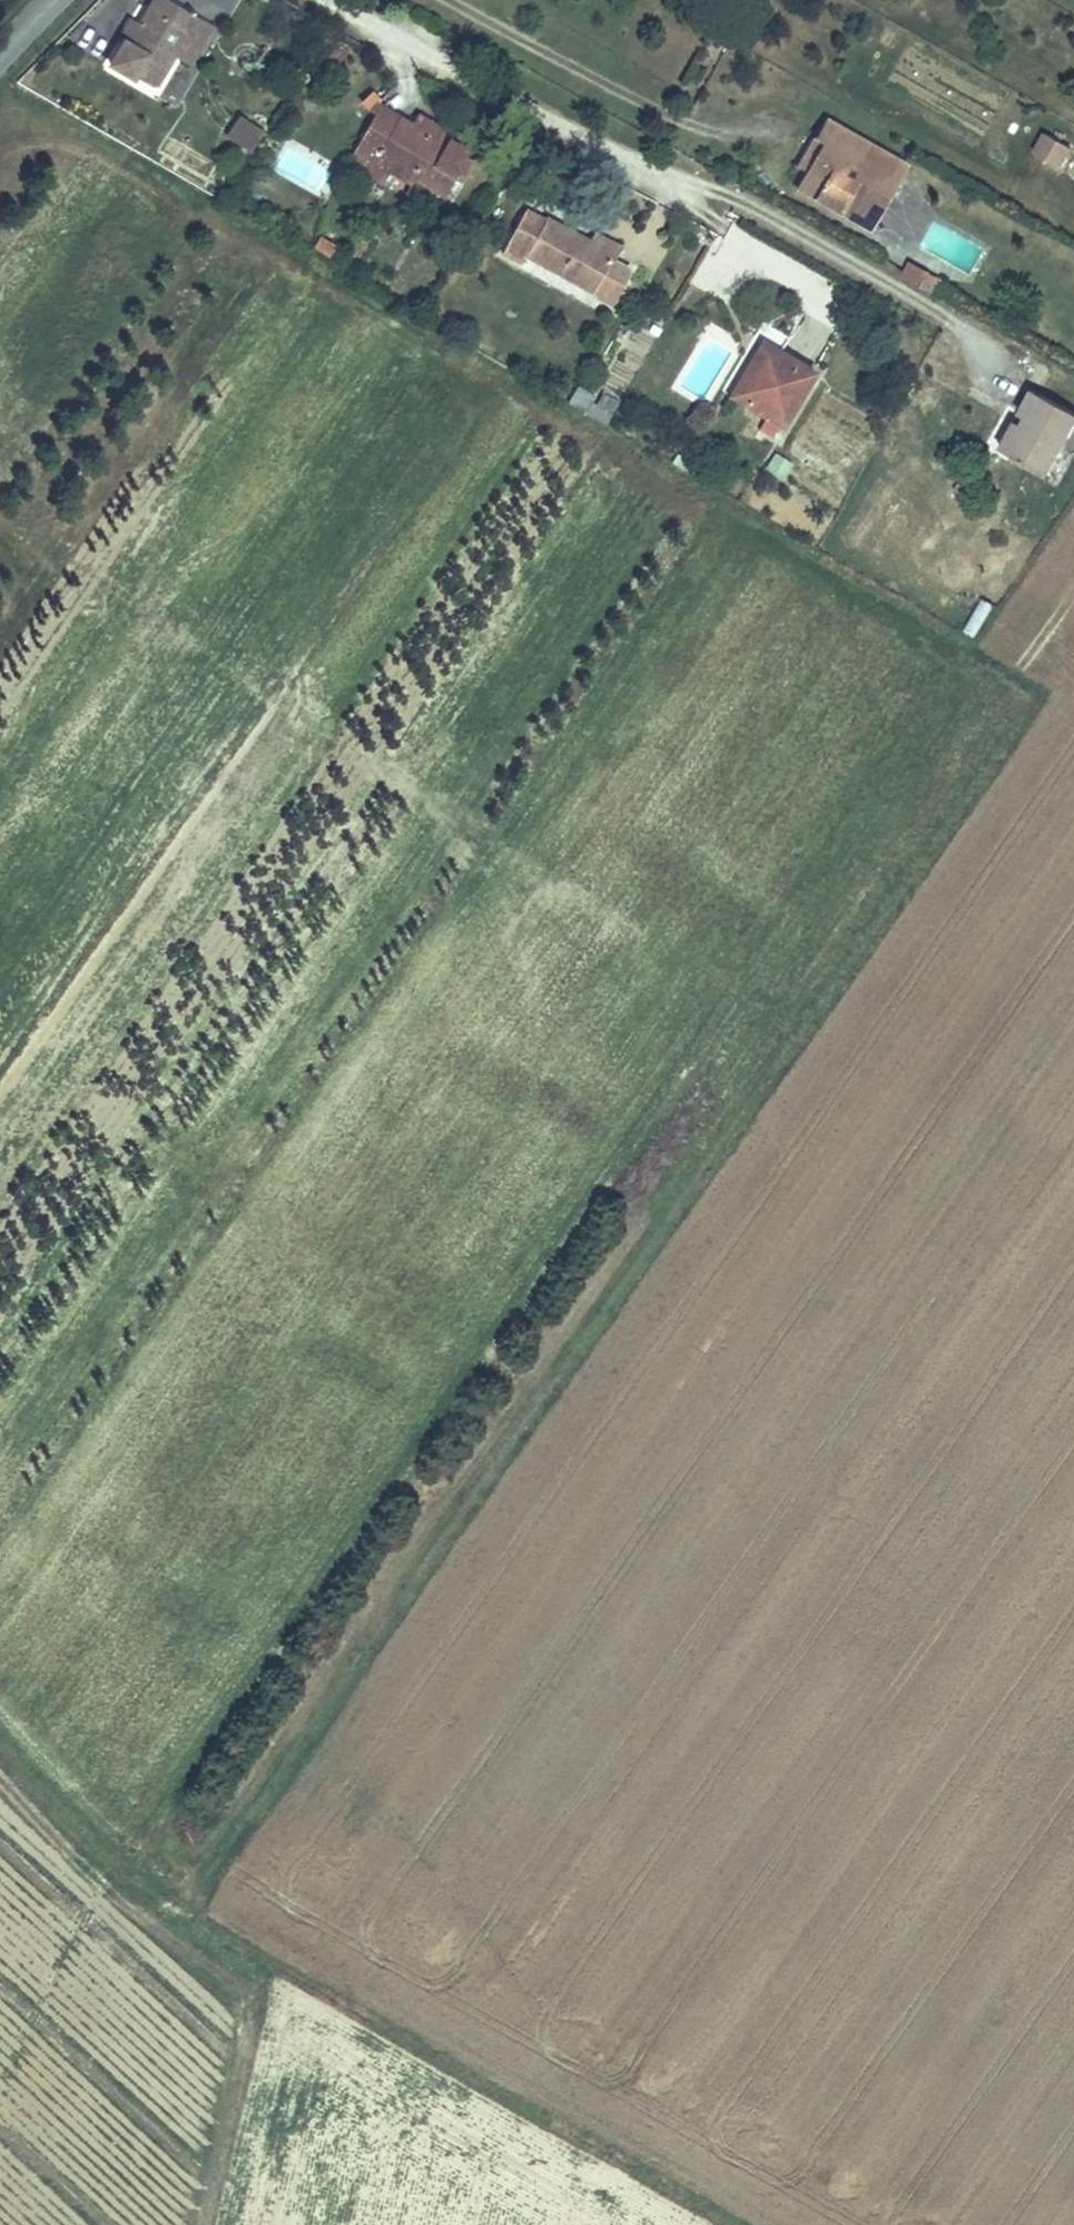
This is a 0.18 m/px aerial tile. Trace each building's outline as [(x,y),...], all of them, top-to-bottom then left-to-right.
[(141,75),(162,86),(192,37),(182,31),(191,15),(164,0),(147,0),(133,23),(144,29),(132,47),(122,41),(105,68),(136,84),(141,75)] [(363,157),(375,138),(392,148),(388,156),(413,169),(416,163),(444,178),(454,162),(463,166),(477,140),(453,126),(445,140),(423,126),(426,119),(399,103),(394,110),(372,98),(344,145),(363,157)] [(849,193),(878,209),(904,164),(819,116),(808,135),(819,142),(804,166),(849,193)] [(233,118),(224,143),(254,153),(262,128),(233,118)] [(1058,164),(1068,146),(1045,134),(1035,151),(1058,164)] [(808,135),(793,160),(804,166),(819,142),(808,135)] [(793,185),(838,211),(849,193),(804,166),(793,185)] [(867,228),(878,209),(849,193),(838,211),(867,228)] [(611,258),(589,245),(582,241),(587,231),(551,210),(546,218),(526,207),(504,245),(522,254),(527,245),(596,284),(611,258)] [(597,231),(589,245),(611,258),(618,244),(597,231)] [(631,268),(611,258),(596,284),(615,296),(631,268)] [(900,282),(934,298),(943,278),(908,263),(900,282)] [(759,334),(746,356),(759,363),(771,341),(759,334)] [(759,363),(746,356),(728,389),(782,420),(813,364),(771,341),(759,363)] [(1000,442),(1009,449),(1040,389),(1031,384),(1000,442)] [(610,423),(616,400),(572,387),(565,410),(610,423)] [(1009,449),(1048,470),(1073,420),(1073,408),(1040,389),(1009,449)]
